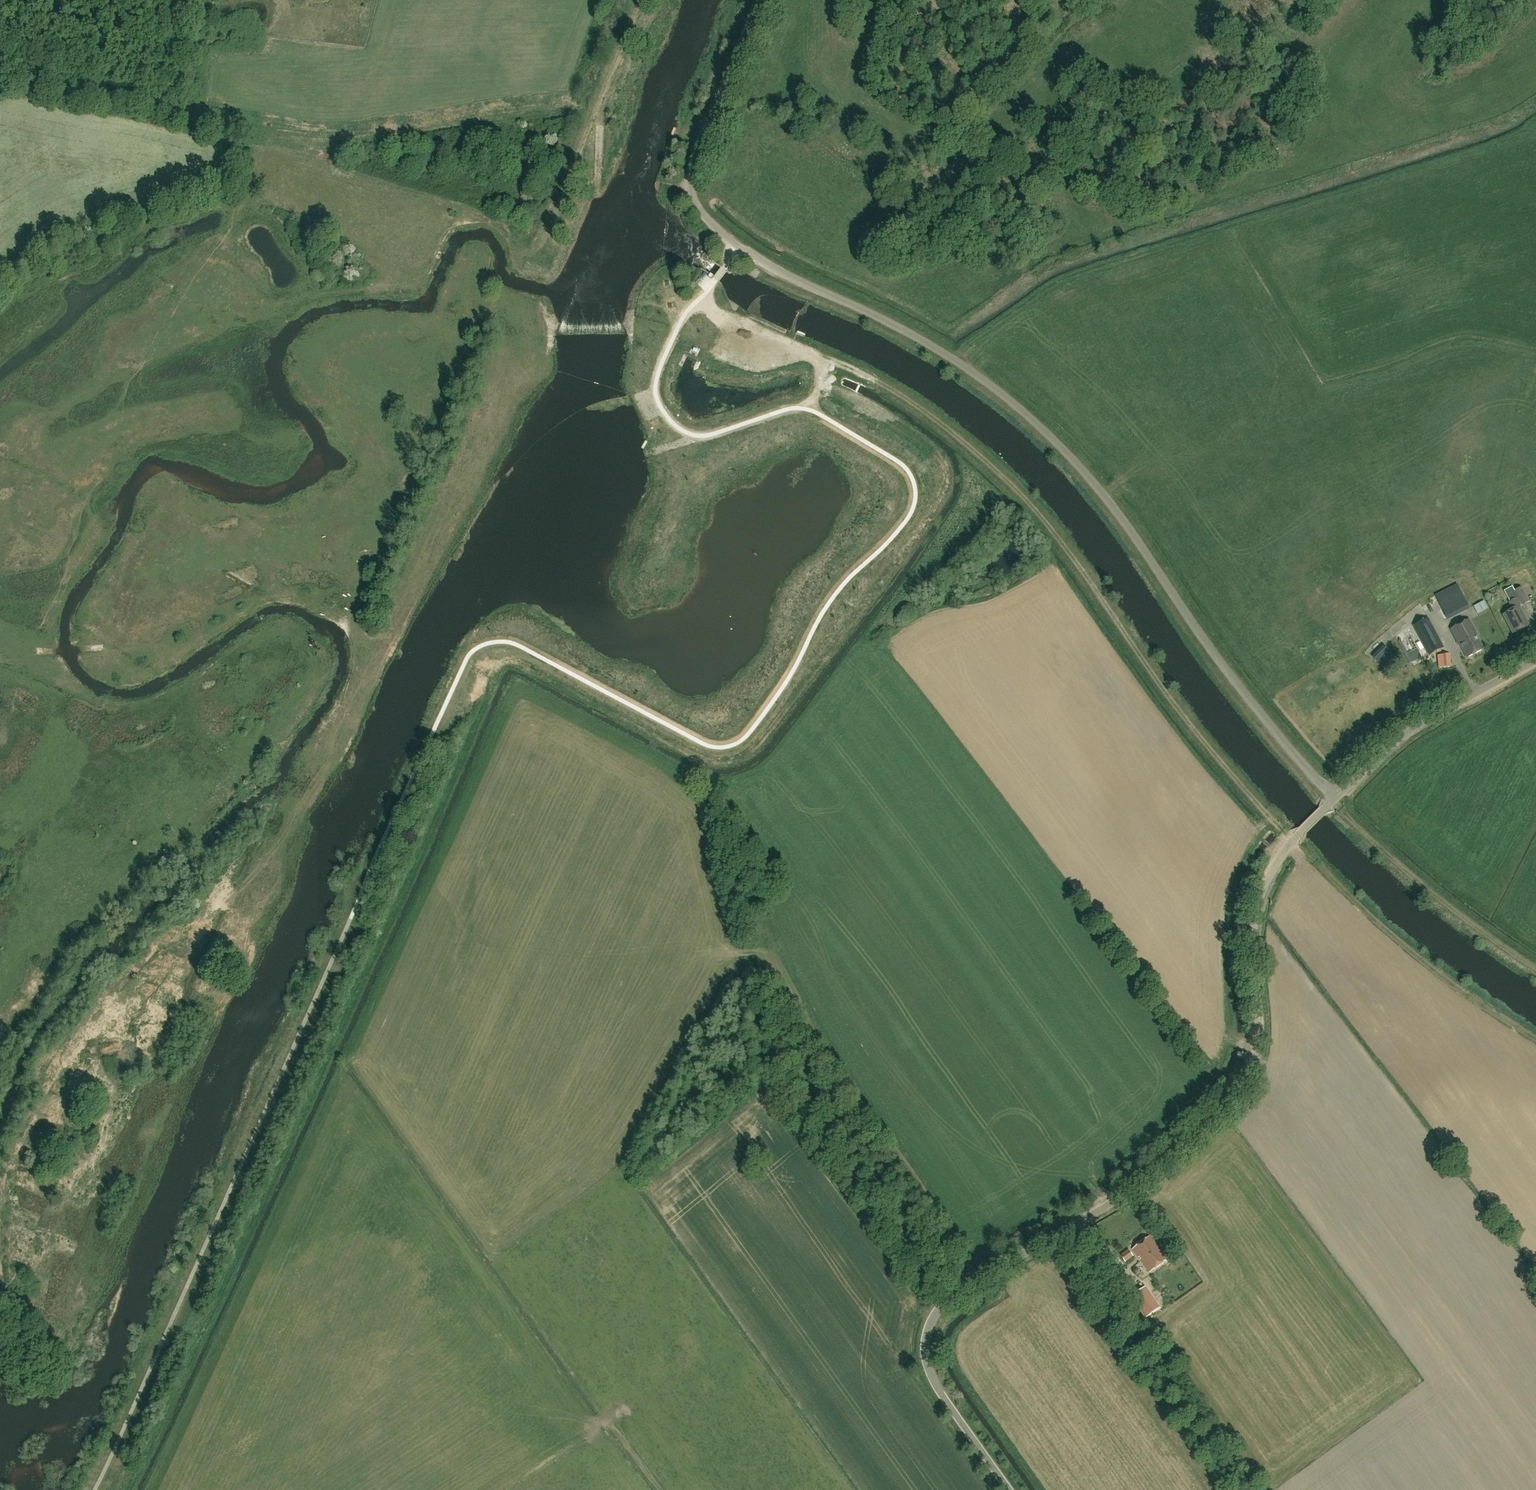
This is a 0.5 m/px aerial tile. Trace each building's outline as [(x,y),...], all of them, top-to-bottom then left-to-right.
[(726,191),(730,175),(719,173),(716,188),(726,191)] [(717,317),(716,324),(723,325),(724,318),(717,317)] [(1448,619),(1470,609),(1457,584),(1435,595),(1448,619)] [(1522,605),(1529,601),(1522,587),(1514,591),(1522,605)] [(1513,633),(1529,625),(1519,607),(1520,606),(1516,598),(1509,602),(1513,609),(1503,615),(1513,633)] [(1477,611),(1490,609),(1488,599),(1475,602),(1477,611)] [(1429,655),(1444,648),(1428,618),(1414,625),(1429,655)] [(1467,658),(1484,649),(1476,635),(1477,635),(1469,619),(1450,629),(1458,645),(1460,644),(1467,658)] [(1385,641),(1373,654),(1381,660),(1392,647),(1385,641)] [(1442,667),(1451,666),(1450,654),(1441,655),(1442,667)] [(1150,1272),(1168,1259),(1150,1236),(1133,1249),(1150,1272)] [(1126,1262),(1133,1255),(1129,1249),(1121,1255),(1126,1262)] [(1145,1287),(1131,1296),(1145,1318),(1159,1308),(1145,1287)]
